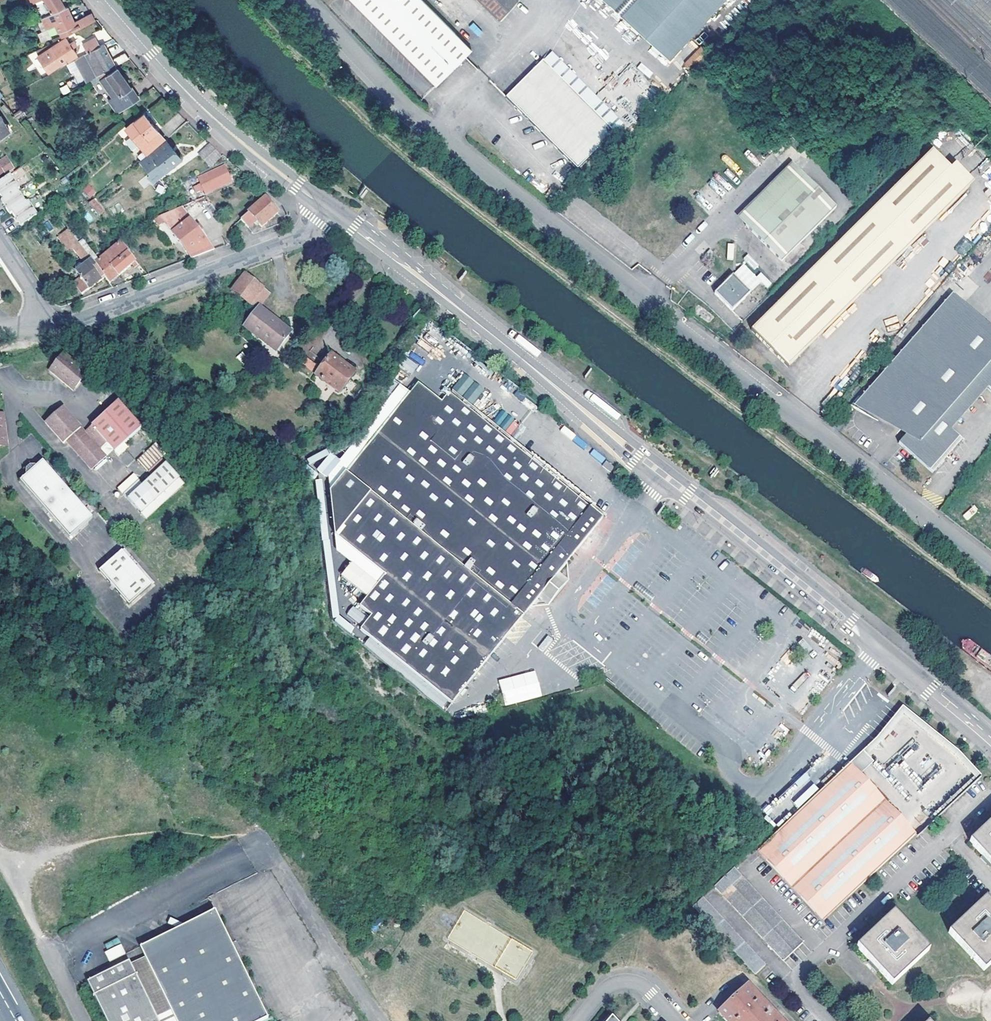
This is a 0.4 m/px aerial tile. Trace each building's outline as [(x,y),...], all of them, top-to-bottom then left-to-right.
[(63,5),(60,0),(46,0),(52,10),(63,5)] [(358,9),(433,86),(465,56),(470,50),(421,0),(349,0),(358,9)] [(515,2),(513,0),(474,0),(497,22),(515,2)] [(669,55),(718,0),(608,0),(669,55)] [(67,7),(43,19),(50,35),(59,31),(62,38),(65,36),(96,20),(92,13),(74,21),(67,7)] [(27,19),(30,25),(51,14),(48,8),(27,19)] [(473,22),(469,27),(478,37),(483,32),(473,22)] [(51,43),(53,46),(66,37),(65,36),(62,38),(51,43)] [(78,54),(66,37),(53,46),(39,54),(50,70),(68,58),(70,60),(78,54)] [(89,52),(100,46),(96,37),(84,43),(89,52)] [(100,75),(117,65),(104,43),(100,46),(89,52),(82,56),(91,73),(83,78),(86,82),(91,80),(100,75)] [(699,46),(683,65),(690,71),(706,52),(699,46)] [(131,57),(127,51),(115,58),(118,64),(131,57)] [(543,63),(583,102),(590,96),(549,56),(543,63)] [(590,96),(583,102),(543,63),(507,99),(519,110),(577,169),(620,125),(590,96)] [(119,117),(140,105),(117,65),(100,75),(102,78),(113,97),(109,100),(119,117)] [(93,84),(102,78),(100,75),(91,80),(93,84)] [(147,154),(165,139),(144,113),(127,128),(140,144),(147,154)] [(10,131),(0,115),(0,138),(10,131)] [(166,171),(181,158),(166,141),(151,153),(158,161),(155,163),(158,167),(161,165),(166,171)] [(965,183),(929,147),(752,329),(789,365),(801,353),(965,183)] [(11,162),(8,158),(0,164),(3,168),(11,162)] [(11,162),(3,168),(7,174),(14,168),(11,162)] [(742,226),(796,171),(788,163),(734,218),(742,226)] [(232,181),(225,165),(198,178),(201,184),(198,185),(200,190),(204,189),(206,193),(212,190),(215,188),(232,181)] [(796,171),(742,226),(779,262),(833,206),(796,171)] [(18,190),(20,189),(16,181),(13,183),(9,176),(0,181),(0,194),(4,200),(16,191),(18,190)] [(89,184),(82,190),(89,198),(96,192),(89,184)] [(20,198),(16,191),(4,200),(5,202),(4,205),(10,214),(12,213),(27,203),(22,196),(20,198)] [(265,198),(241,219),(248,227),(256,220),(262,227),(278,213),(265,198)] [(93,200),(89,203),(99,216),(103,212),(93,200)] [(27,203),(12,213),(22,227),(37,218),(32,210),(34,209),(29,202),(27,203)] [(192,258),(213,250),(189,220),(178,230),(175,227),(188,218),(179,207),(161,216),(165,221),(169,218),(172,222),(168,225),(167,226),(192,258)] [(82,259),(88,255),(74,237),(66,244),(70,250),(73,248),(82,259)] [(964,256),(973,245),(963,237),(954,248),(964,256)] [(127,254),(129,252),(121,242),(95,263),(104,276),(110,283),(132,265),(135,268),(137,266),(127,254)] [(88,255),(82,259),(87,266),(93,261),(88,255)] [(104,276),(95,263),(93,261),(87,266),(77,273),(81,278),(74,283),(83,294),(101,281),(100,280),(104,276)] [(719,287),(731,275),(729,272),(717,285),(719,287)] [(275,325),(277,322),(259,309),(270,294),(244,274),(231,291),(239,297),(250,305),(257,310),(243,327),(276,352),(289,336),(275,325)] [(731,311),(750,292),(731,275),(719,287),(712,294),(731,311)] [(918,424),(909,435),(899,446),(933,473),(963,438),(951,428),(987,385),(990,388),(990,333),(983,342),(974,334),(983,323),(947,294),(854,406),(898,427),(908,415),(918,424)] [(245,310),(250,305),(239,297),(235,302),(245,310)] [(275,325),(289,336),(291,333),(277,322),(275,325)] [(990,333),(990,330),(983,323),(974,334),(983,342),(990,333)] [(729,329),(726,325),(720,331),(724,334),(729,329)] [(323,380),(340,393),(355,373),(331,355),(316,374),(312,379),(319,385),(323,380)] [(50,373),(74,391),(85,376),(61,358),(50,373)] [(303,365),(313,372),(317,366),(308,359),(303,365)] [(464,372),(452,387),(472,404),(484,389),(464,372)] [(418,384),(346,473),(332,490),(310,518),(387,579),(362,610),(371,617),(372,618),(362,632),(455,704),(503,643),(506,639),(544,593),(558,575),(604,517),(602,515),(476,414),(450,395),(442,406),(418,384)] [(117,453),(122,448),(126,452),(131,447),(128,443),(143,428),(118,402),(86,432),(64,409),(47,425),(65,445),(69,442),(94,470),(108,456),(102,450),(108,444),(114,450),(117,453)] [(509,435),(519,425),(503,409),(493,419),(509,435)] [(830,424),(833,420),(826,414),(823,418),(823,419),(830,424)] [(909,435),(918,424),(908,415),(898,427),(909,435)] [(102,450),(108,456),(114,450),(108,444),(102,450)] [(168,455),(167,454),(158,445),(139,462),(147,471),(149,473),(150,472),(155,478),(144,489),(153,499),(157,504),(182,480),(179,476),(163,460),(168,455)] [(597,460),(600,455),(593,449),(589,454),(597,460)] [(106,477),(118,465),(111,458),(99,470),(106,477)] [(20,483),(69,539),(91,520),(42,465),(20,483)] [(138,484),(136,481),(133,478),(120,490),(123,493),(126,496),(138,484)] [(322,478),(315,479),(317,497),(324,496),(322,478)] [(967,519),(977,509),(973,505),(963,515),(967,519)] [(144,581),(146,578),(123,552),(121,554),(144,581)] [(128,607),(150,588),(144,581),(121,554),(98,574),(128,607)] [(554,601),(568,583),(558,575),(544,593),(554,601)] [(543,651),(553,639),(547,635),(538,647),(543,651)] [(505,705),(541,696),(535,670),(498,679),(505,705)] [(849,764),(860,775),(873,763),(862,752),(849,764)] [(860,775),(849,764),(756,850),(822,921),(915,835),(860,775)] [(799,807),(818,788),(813,783),(794,803),(799,807)] [(990,864),(990,821),(970,841),(987,859),(990,864)] [(802,942),(734,867),(714,885),(783,960),(802,942)] [(691,905),(753,972),(763,963),(701,896),(691,905)] [(948,932),(983,971),(990,963),(990,905),(984,898),(948,932)] [(218,911),(141,946),(144,953),(170,1008),(157,1015),(131,960),(88,980),(108,1020),(268,1020),(218,911)] [(892,913),(856,946),(891,985),(927,950),(892,913)] [(108,949),(120,943),(118,937),(105,943),(108,949)] [(511,939),(506,948),(519,954),(517,956),(525,960),(531,949),(511,939)] [(111,959),(126,952),(122,943),(107,950),(111,959)] [(170,1008),(144,953),(131,960),(157,1015),(170,1008)] [(718,1013),(726,1020),(780,1020),(748,986),(718,1013)]
